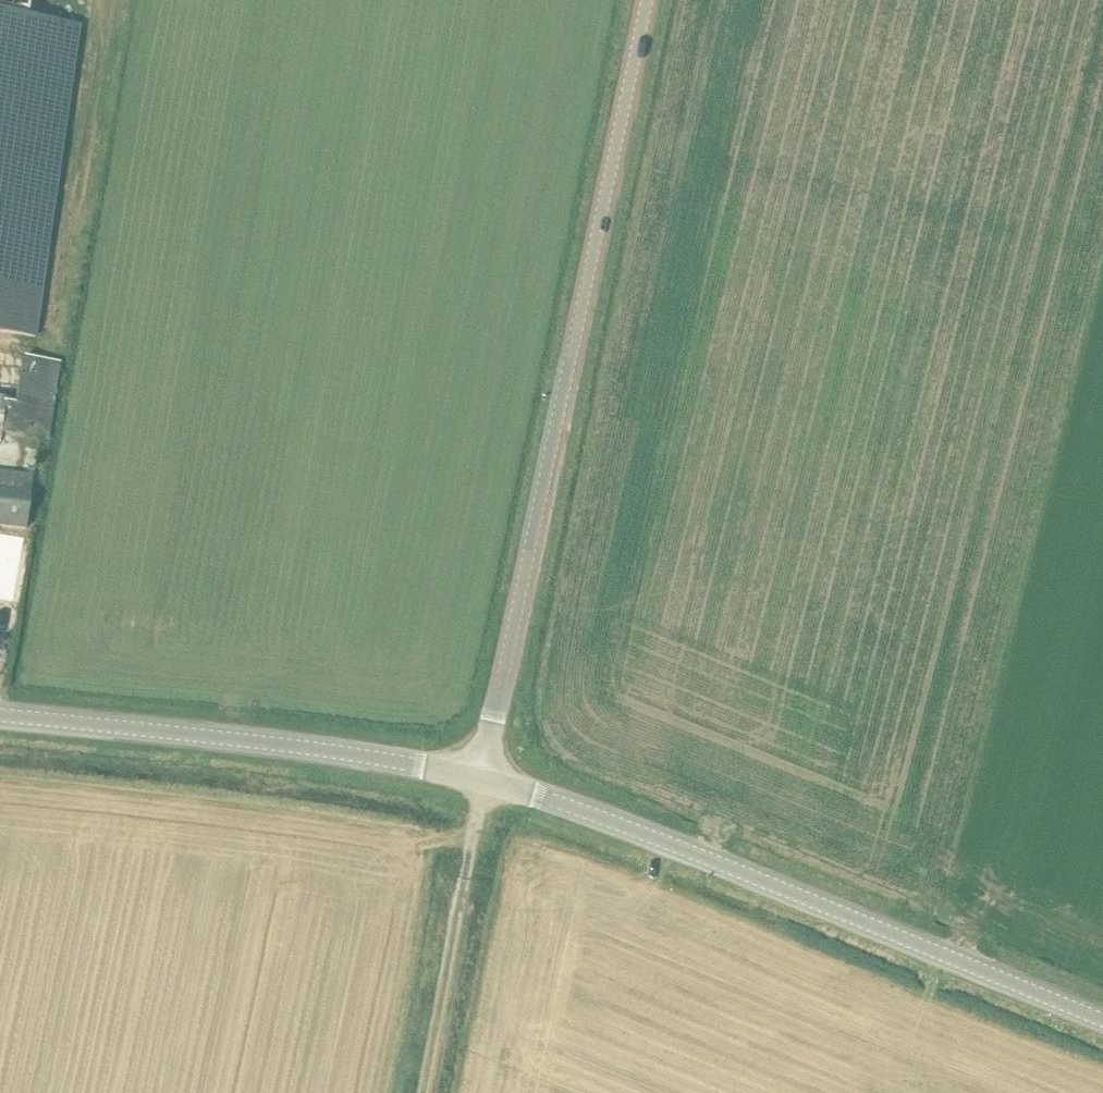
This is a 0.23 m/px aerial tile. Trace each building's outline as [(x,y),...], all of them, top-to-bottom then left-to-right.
[(80,27),(29,19),(31,3),(7,0),(0,0),(0,332),(35,337),(80,27)] [(22,358),(17,403),(0,401),(0,438),(49,443),(58,362),(22,358)] [(0,470),(0,524),(26,527),(31,473),(0,470)] [(24,537),(0,533),(0,599),(14,601),(24,537)]
